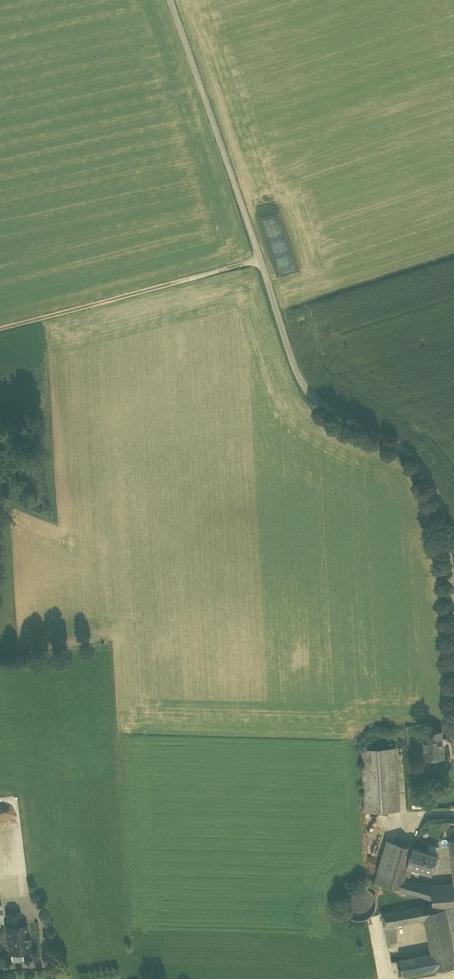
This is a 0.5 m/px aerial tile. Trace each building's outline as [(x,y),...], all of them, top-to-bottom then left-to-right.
[(433,754),(433,757),(444,756),(442,731),(424,733),(425,750),(426,755),(433,754)] [(363,751),(366,811),(399,809),(396,749),(363,751)] [(423,800),(412,800),(412,808),(424,807),(423,800)] [(375,882),(384,884),(391,860),(397,861),(402,844),(387,840),(375,882)] [(438,855),(437,854),(428,852),(402,844),(397,861),(397,862),(409,866),(433,873),(438,855)] [(430,845),(428,852),(437,854),(439,848),(430,845)] [(397,862),(397,861),(391,860),(384,884),(384,885),(402,890),(405,879),(407,873),(407,870),(409,866),(397,862)] [(402,890),(411,893),(415,882),(405,879),(402,890)] [(431,886),(415,882),(411,893),(433,899),(432,886),(431,886)] [(445,906),(453,905),(453,884),(432,886),(433,899),(434,907),(445,906)] [(348,916),(354,919),(360,920),(367,918),(372,914),(376,908),(377,902),(375,895),(371,890),(365,886),(358,886),(351,887),(346,892),(343,897),(342,904),(344,911),(348,916)] [(446,908),(453,949),(453,905),(445,906),(446,908)] [(423,906),(392,912),(394,925),(425,919),(424,912),(423,906)] [(432,953),(435,970),(453,966),(453,949),(446,908),(424,912),(425,919),(432,953)] [(7,918),(8,927),(22,925),(20,911),(7,913),(7,918)] [(397,942),(394,925),(392,912),(382,914),(388,943),(397,942)] [(7,927),(11,952),(23,951),(29,950),(28,940),(29,940),(29,934),(27,934),(26,925),(22,925),(8,927),(7,927)] [(23,951),(11,952),(12,961),(24,959),(23,951)] [(403,976),(435,970),(432,953),(400,959),(403,976)]
